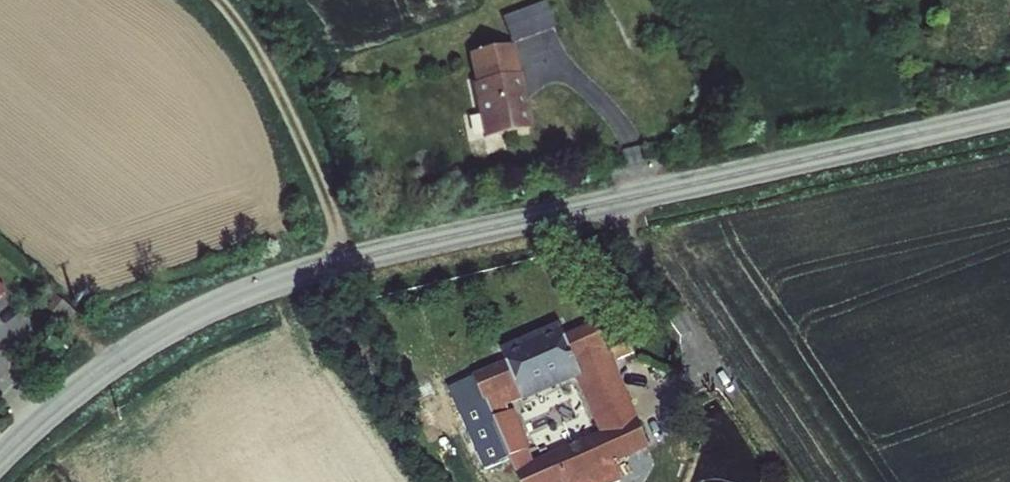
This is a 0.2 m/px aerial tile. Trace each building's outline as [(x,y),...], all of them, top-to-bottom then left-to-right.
[(501,13),(510,41),(555,27),(546,0),(544,0),(501,13)] [(483,140),(531,130),(524,96),(526,96),(522,74),(520,75),(514,45),(468,53),(474,84),(472,84),(483,140)] [(473,380),(484,405),(485,404),(509,461),(516,477),(534,464),(530,453),(532,452),(515,413),(511,415),(508,409),(521,404),(523,407),(577,382),(601,435),(637,422),(638,421),(597,325),(564,339),(558,327),(500,353),(507,365),(473,379),(473,380)] [(630,346),(612,354),(616,364),(634,356),(630,346)] [(481,473),(509,461),(485,404),(484,405),(473,380),(446,392),(481,473)] [(637,422),(577,446),(578,448),(573,451),(572,449),(534,464),(516,477),(518,481),(622,481),(615,467),(651,451),(637,422)]
